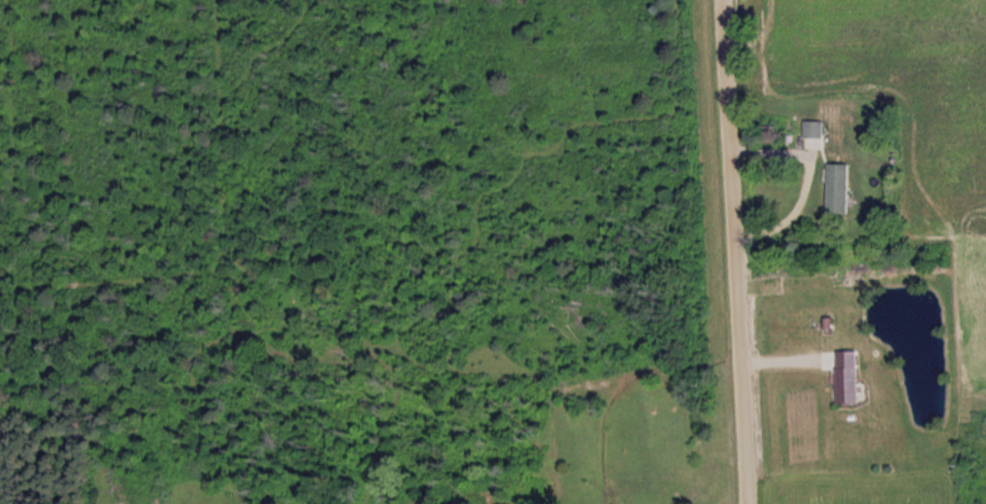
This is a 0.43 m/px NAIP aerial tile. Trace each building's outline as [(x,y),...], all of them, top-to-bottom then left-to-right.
[(827,139),(827,122),(807,122),(807,139),(827,139)] [(853,165),(831,164),(831,214),(852,214),(853,165)] [(841,404),(862,404),(862,352),(841,352),(841,404)]
